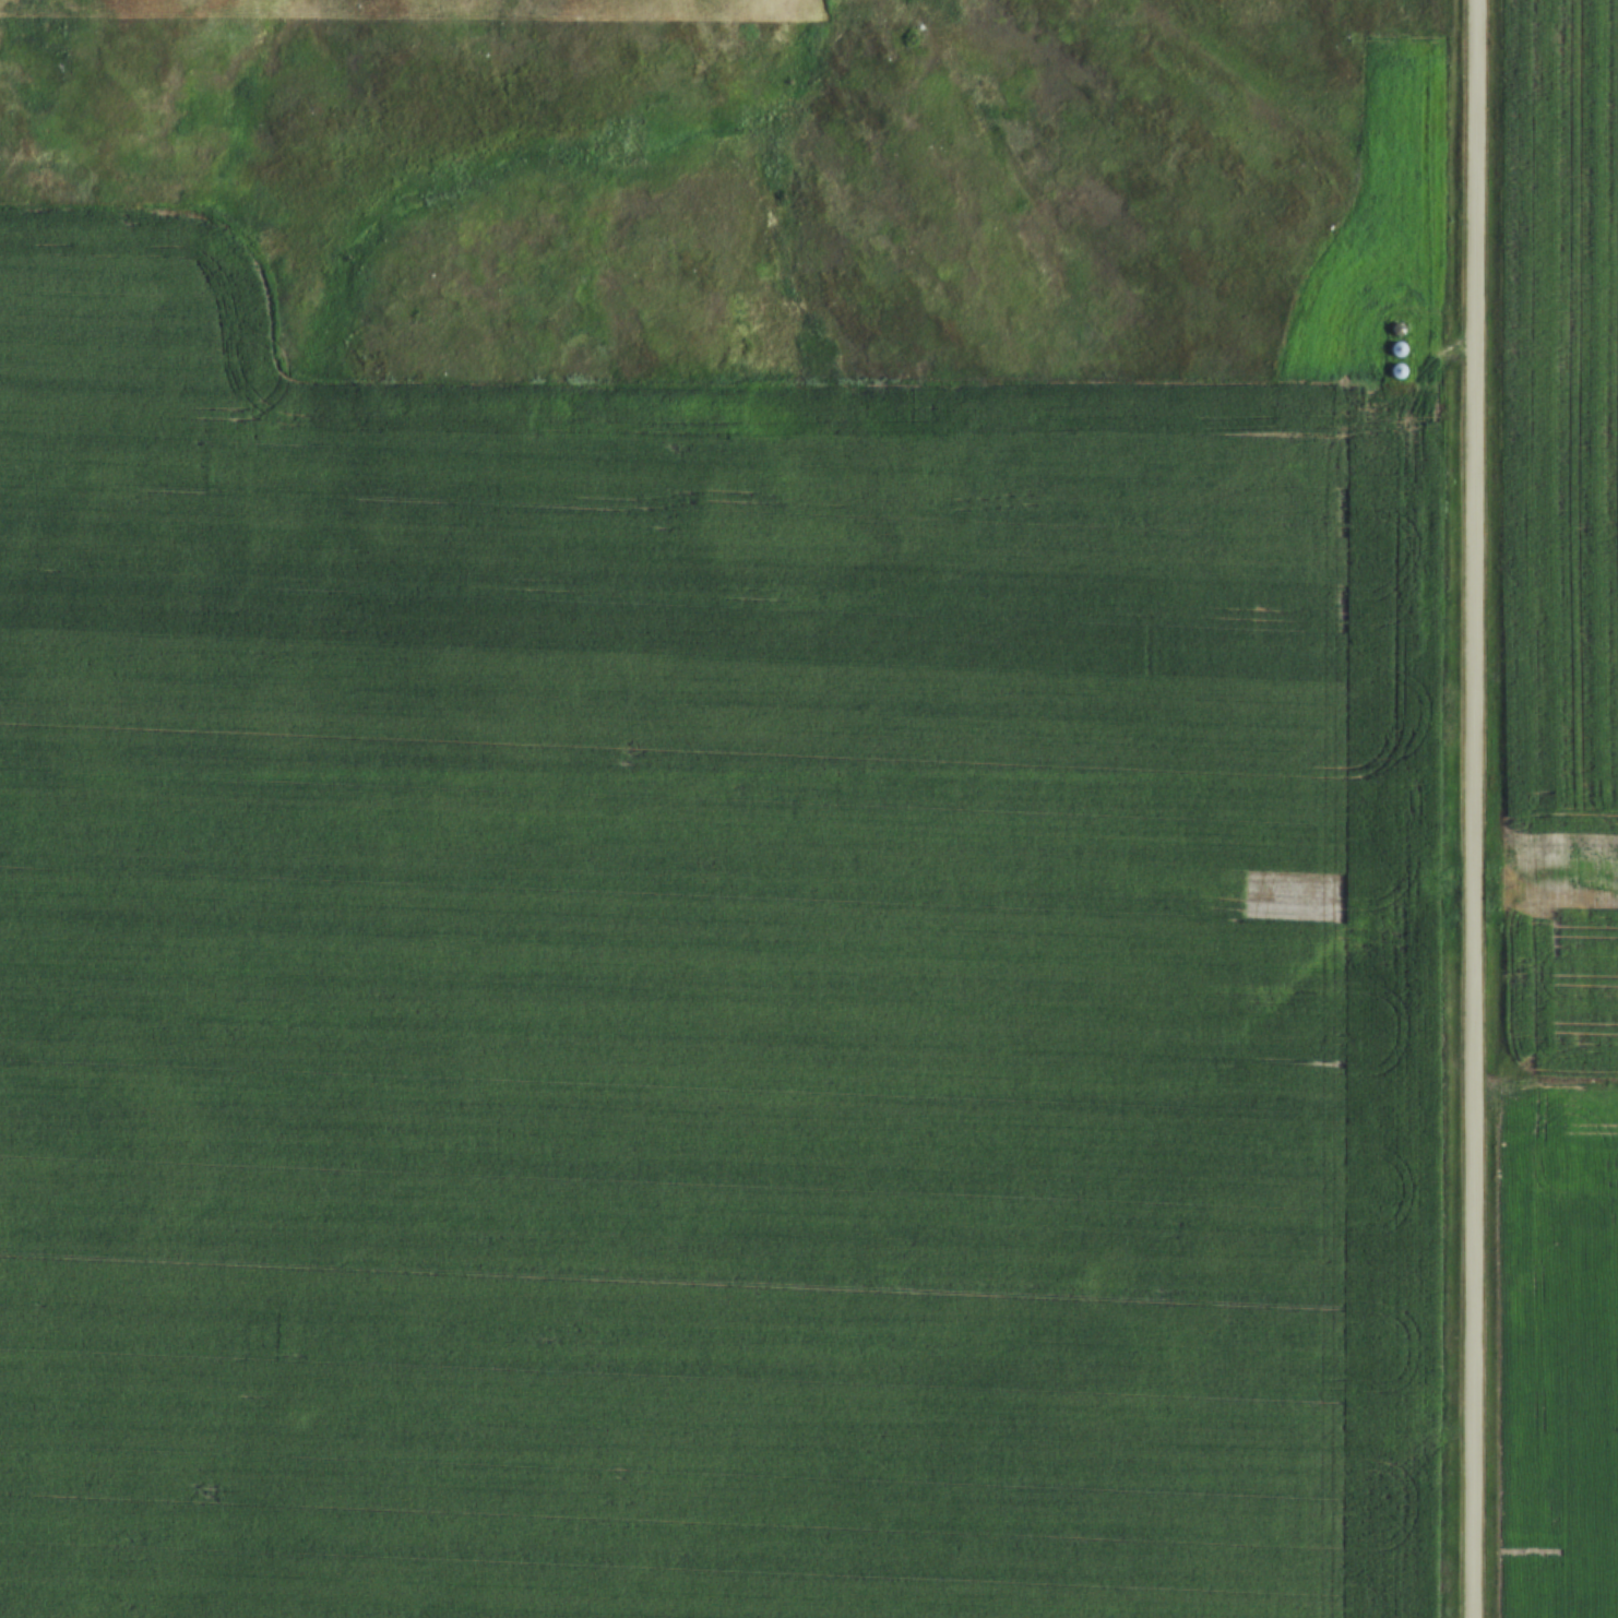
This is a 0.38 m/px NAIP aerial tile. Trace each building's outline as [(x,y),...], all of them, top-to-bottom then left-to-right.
[(1389,352),(1399,358),(1405,347),(1395,341),(1389,352)]
